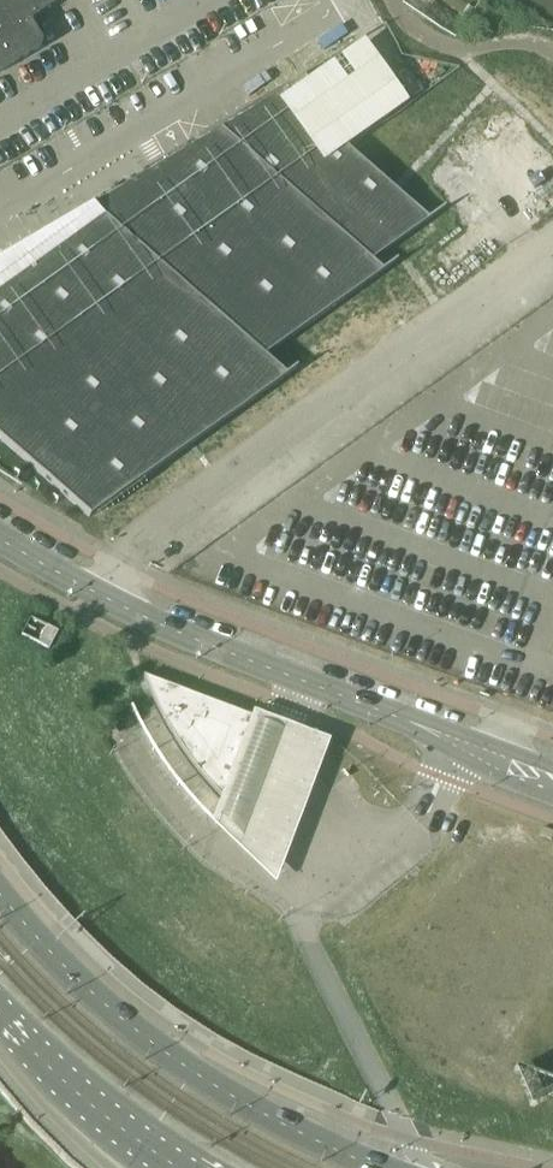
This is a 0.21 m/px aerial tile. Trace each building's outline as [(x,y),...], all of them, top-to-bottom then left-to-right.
[(37,50),(39,48),(40,47),(40,46),(40,45),(40,43),(40,41),(28,22),(64,0),(0,0),(0,72),(37,50)] [(434,1),(460,18),(473,0),(435,0),(434,1)] [(0,261),(0,441),(88,518),(284,377),(262,358),(381,272),(370,262),(427,221),(342,146),(280,93),(0,261)] [(48,650),(56,633),(29,618),(20,635),(48,650)] [(221,799),(252,717),(143,677),(150,694),(155,706),(162,719),(169,732),(176,743),(186,757),(196,770),(205,782),(213,790),(221,799)] [(254,712),(252,717),(221,799),(212,822),(276,886),(300,821),(330,741),(291,726),(254,712)] [(204,1167),(180,1155),(173,1167),(203,1167),(204,1167)]
